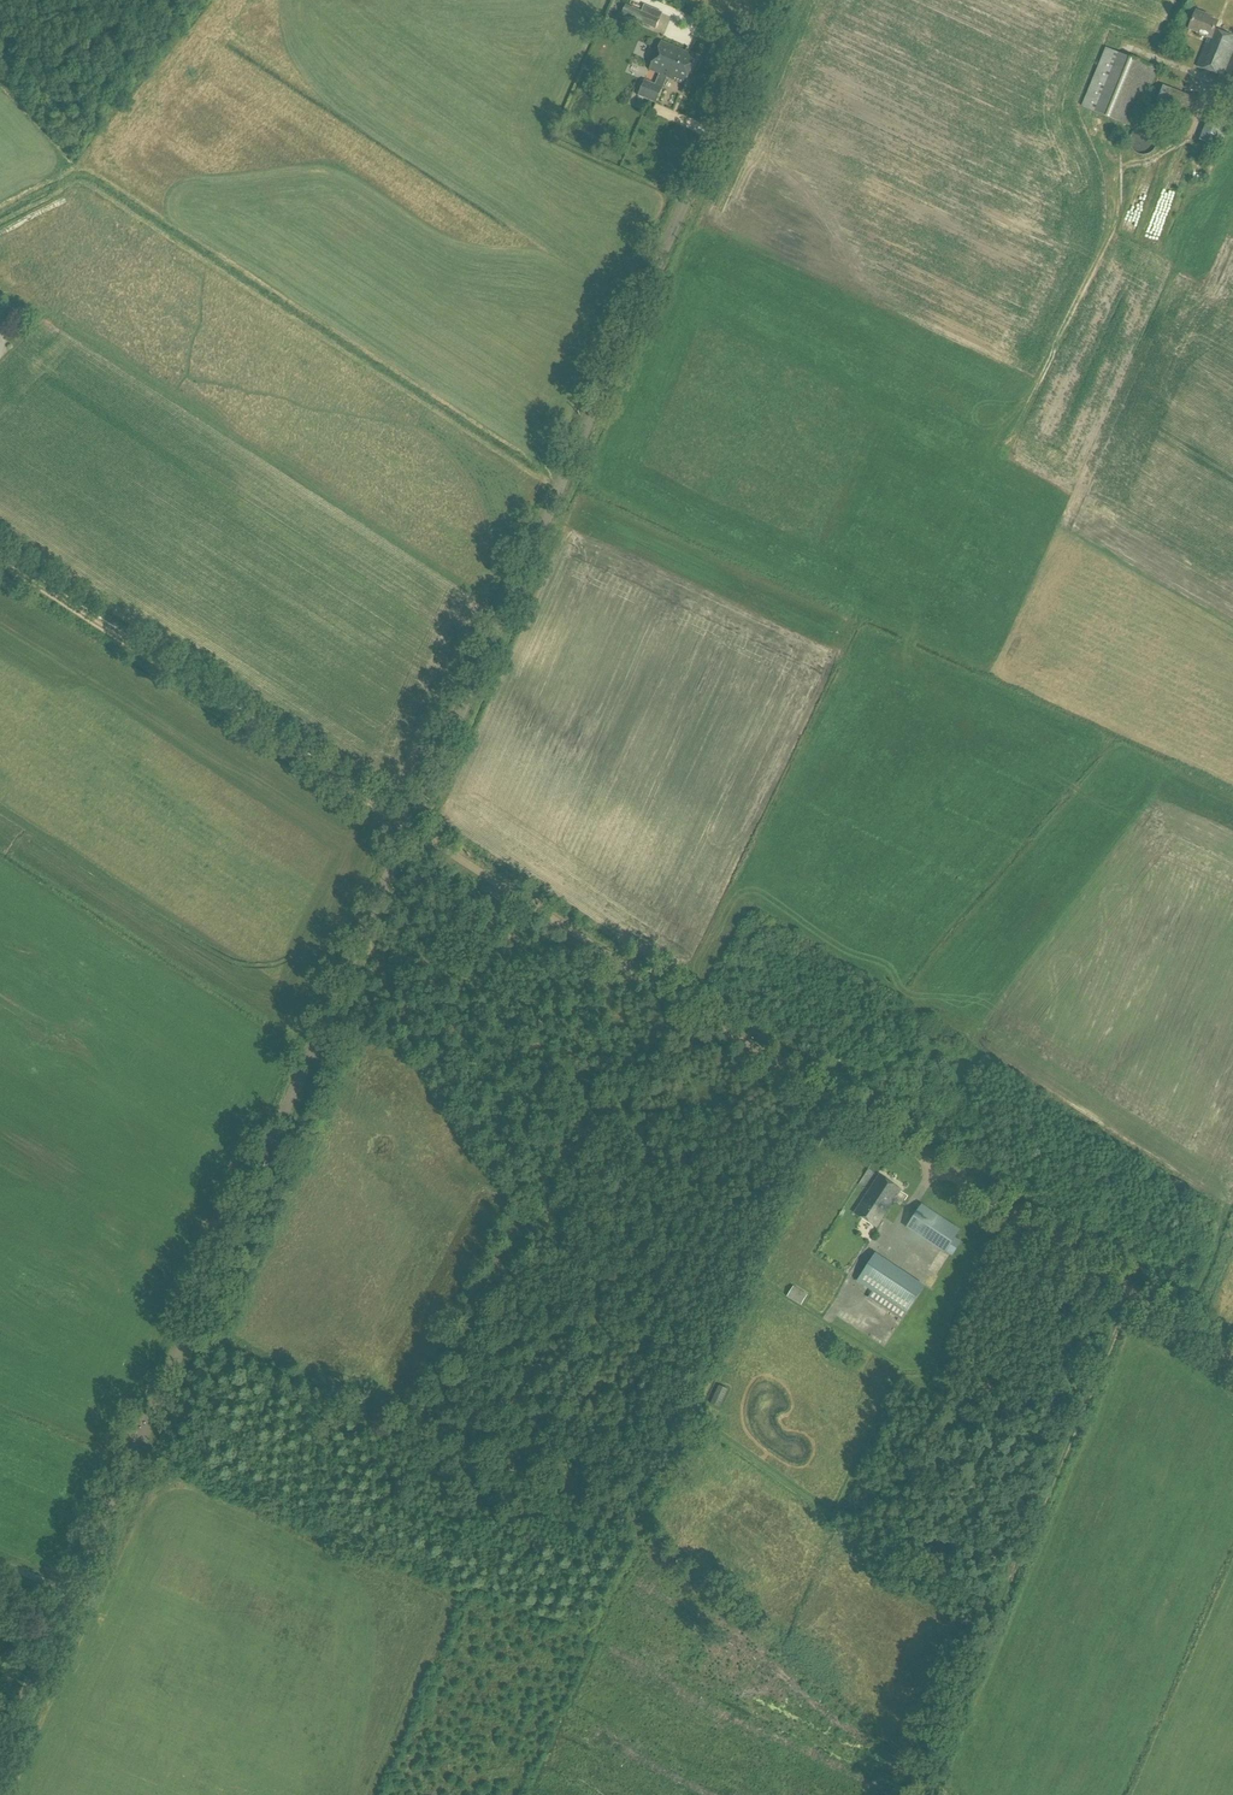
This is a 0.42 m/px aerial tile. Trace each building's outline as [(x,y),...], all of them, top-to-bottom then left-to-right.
[(622,15),(656,29),(663,12),(644,5),(642,12),(626,5),(622,15)] [(1232,81),(1232,51),(1232,37),(1215,30),(1218,22),(1205,17),(1206,15),(1196,11),(1189,29),(1209,37),(1197,67),(1232,81)] [(638,96),(656,104),(667,78),(685,85),(697,57),(662,42),(649,70),(659,74),(654,84),(645,80),(638,96)] [(1083,107),(1133,128),(1158,68),(1119,53),(1107,48),(1083,107)] [(1150,116),(1184,130),(1196,100),(1163,86),(1150,116)] [(1198,140),(1220,148),(1230,123),(1208,115),(1198,140)] [(1130,142),(1130,143),(1130,145),(1131,146),(1131,147),(1132,148),(1132,149),(1133,150),(1134,151),(1134,152),(1135,152),(1137,154),(1140,155),(1142,155),(1144,155),(1145,155),(1147,155),(1149,154),(1151,153),(1153,152),(1154,150),(1155,149),(1156,148),(1156,147),(1157,146),(1157,145),(1157,144),(1157,142),(1157,141),(1157,140),(1157,139),(1157,138),(1156,137),(1156,136),(1155,134),(1154,133),(1153,132),(1152,131),(1151,130),(1150,130),(1149,129),(1148,129),(1146,128),(1144,128),(1142,128),(1141,128),(1140,129),(1137,130),(1136,130),(1135,131),(1135,132),(1134,132),(1133,133),(1132,134),(1132,135),(1131,136),(1131,138),(1130,139),(1130,140),(1130,141),(1130,142)] [(855,1213),(875,1227),(888,1208),(867,1194),(855,1213)] [(959,1231),(919,1205),(906,1226),(952,1256),(960,1243),(954,1238),(959,1231)] [(868,1298),(903,1320),(925,1286),(874,1253),(856,1280),(873,1290),(868,1298)] [(787,1296),(801,1305),(808,1295),(794,1286),(787,1296)] [(711,1403),(720,1408),(728,1389),(719,1384),(711,1403)]
